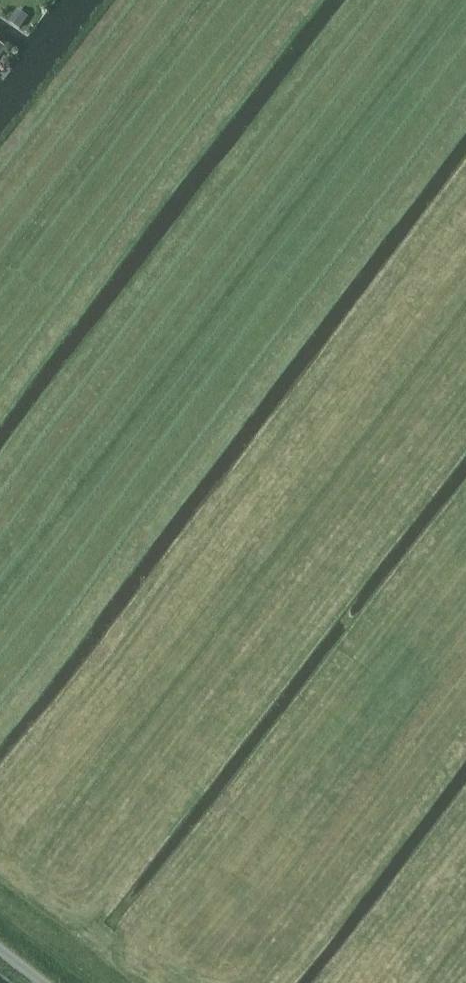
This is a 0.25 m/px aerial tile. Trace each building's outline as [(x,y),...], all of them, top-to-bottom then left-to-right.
[(0,41),(0,70),(3,72),(10,62),(17,52),(0,41)]
